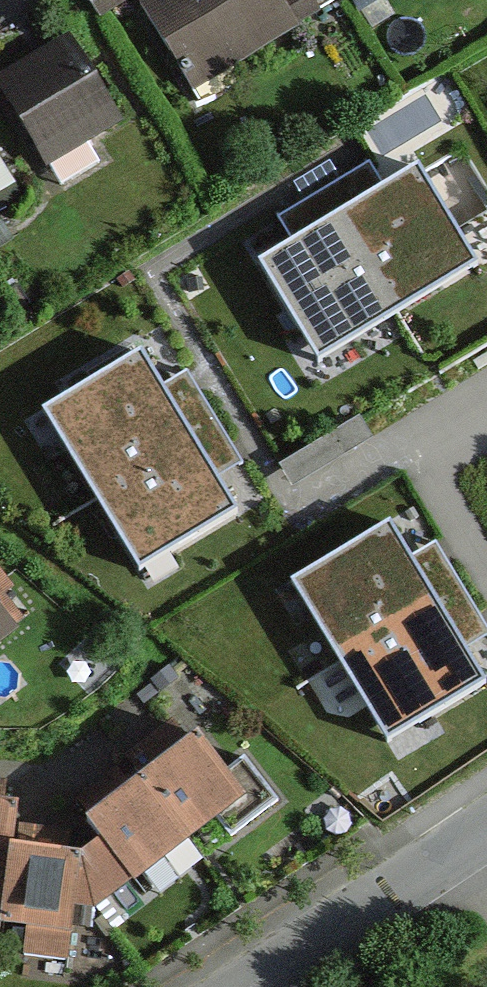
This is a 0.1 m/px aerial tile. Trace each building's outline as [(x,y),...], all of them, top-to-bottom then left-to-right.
[(152,2),(196,78),(287,25),(272,0),(155,0),(152,2)] [(67,49),(6,85),(50,158),(111,122),(67,49)] [(18,179),(0,146),(0,189),(18,179)] [(417,178),(341,223),(395,313),(470,268),(417,178)] [(341,223),(266,268),(319,358),(395,313),(341,223)] [(141,367),(54,418),(96,489),(183,439),(141,367)] [(183,439),(96,489),(138,561),(225,510),(183,439)] [(386,538),(301,588),(347,663),(431,612),(386,538)] [(431,612),(347,663),(392,738),(476,687),(431,612)] [(203,727),(150,771),(194,830),(217,811),(229,825),(262,799),(203,727)] [(144,871),(194,830),(150,771),(97,814),(144,871)] [(14,884),(18,847),(23,807),(0,804),(0,882),(14,884)] [(89,855),(18,847),(14,884),(9,927),(79,935),(89,855)]
